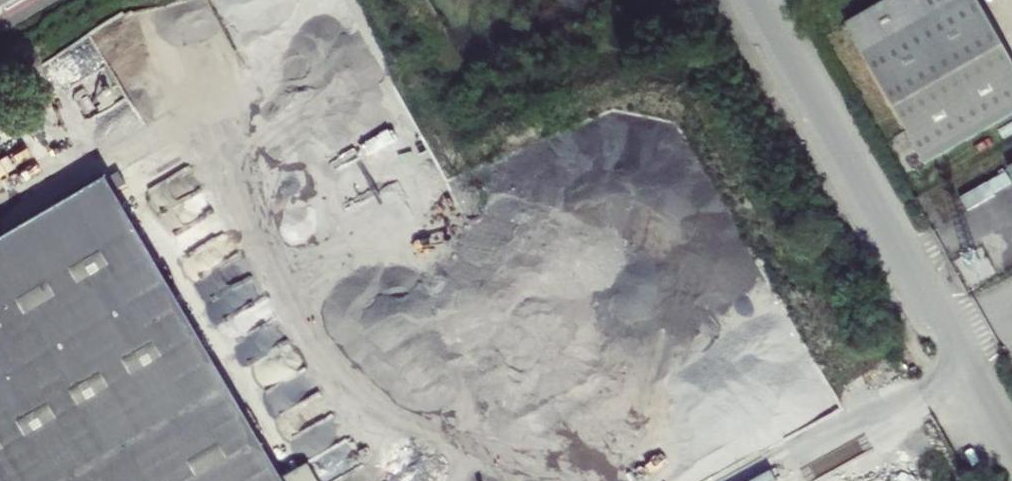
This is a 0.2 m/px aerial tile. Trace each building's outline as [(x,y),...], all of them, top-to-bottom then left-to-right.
[(1011,114),(1011,66),(975,0),(959,0),(927,18),(916,0),(887,0),(842,25),(922,165),(1011,114)] [(927,18),(959,0),(916,0),(927,18)] [(110,183),(0,245),(0,480),(279,480),(110,183)] [(796,480),(881,480),(865,448),(796,480)] [(304,472),(289,480),(309,480),(304,472)]
